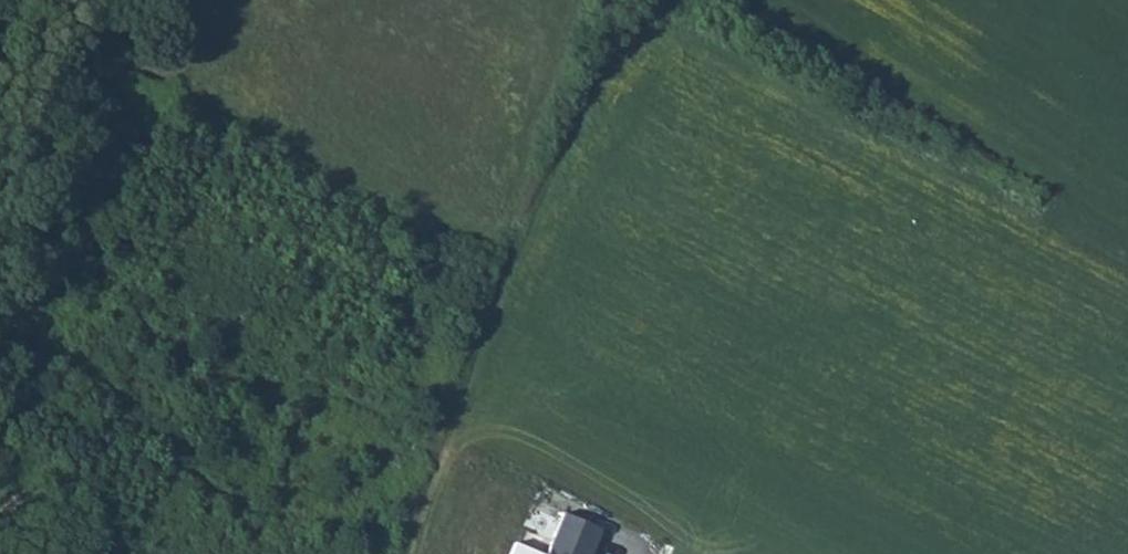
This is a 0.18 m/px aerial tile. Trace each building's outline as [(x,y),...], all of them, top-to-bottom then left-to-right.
[(602,530),(564,514),(548,553),(592,553),(602,530)] [(512,553),(540,553),(517,544),(512,553)]
